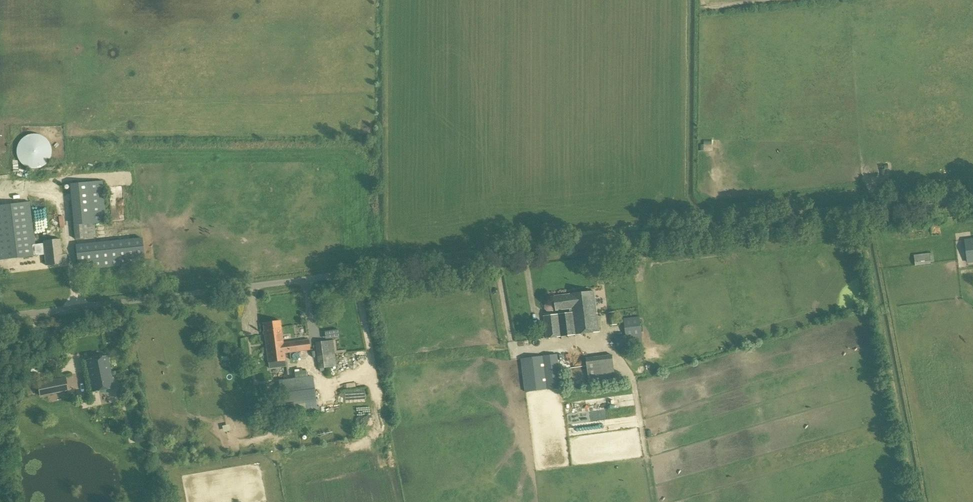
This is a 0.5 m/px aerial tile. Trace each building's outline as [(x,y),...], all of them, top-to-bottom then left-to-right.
[(39,135),(38,135),(37,135),(34,134),(31,135),(29,135),(26,136),(24,138),(22,139),(20,142),(18,144),(17,146),(17,149),(17,152),(17,154),(17,157),(18,159),(20,162),(21,164),(23,165),(25,167),(28,168),(30,169),(33,169),(35,169),(38,169),(41,168),(43,166),(45,165),(47,163),(48,161),(50,159),(51,156),(51,154),(51,151),(51,149),(50,146),(49,144),(48,141),(46,139),(44,138),(42,136),(39,135)] [(74,240),(96,237),(95,223),(106,222),(102,181),(69,184),(74,240)] [(29,201),(0,205),(0,260),(43,254),(45,265),(48,264),(48,268),(49,268),(51,283),(66,281),(65,277),(69,276),(66,255),(62,255),(60,239),(42,241),(43,243),(35,245),(29,201)] [(78,271),(145,264),(142,238),(75,245),(78,271)] [(964,239),(967,263),(972,262),(972,238),(964,239)] [(915,266),(931,264),(930,254),(914,255),(915,266)] [(571,309),(571,313),(574,335),(600,332),(594,291),(570,294),(554,297),(556,311),(571,309)] [(615,312),(609,313),(610,326),(617,325),(615,312)] [(546,339),(574,335),(571,313),(543,317),(546,339)] [(628,349),(627,339),(642,337),(640,317),(624,319),(626,336),(614,337),(616,347),(617,347),(617,350),(628,349)] [(280,321),(263,323),(269,369),(286,367),(285,360),(286,360),(285,353),(284,351),(289,350),(290,352),(310,350),(309,340),(285,343),(285,344),(283,345),(283,343),(280,321)] [(63,325),(51,327),(52,335),(64,333),(63,325)] [(318,369),(336,367),(333,340),(315,342),(318,369)] [(525,393),(562,388),(558,355),(521,360),(525,393)] [(589,385),(616,382),(612,355),(586,358),(589,385)] [(91,392),(113,388),(107,356),(85,360),(91,392)] [(307,377),(306,370),(294,372),(295,378),(307,377)] [(312,376),(295,379),(299,404),(316,402),(312,376)] [(54,380),(37,383),(40,397),(56,394),(54,380)] [(290,393),(288,380),(278,381),(280,394),(287,393),(290,393)] [(146,437),(145,434),(134,436),(135,443),(147,441),(147,440),(148,440),(148,437),(146,437)]
